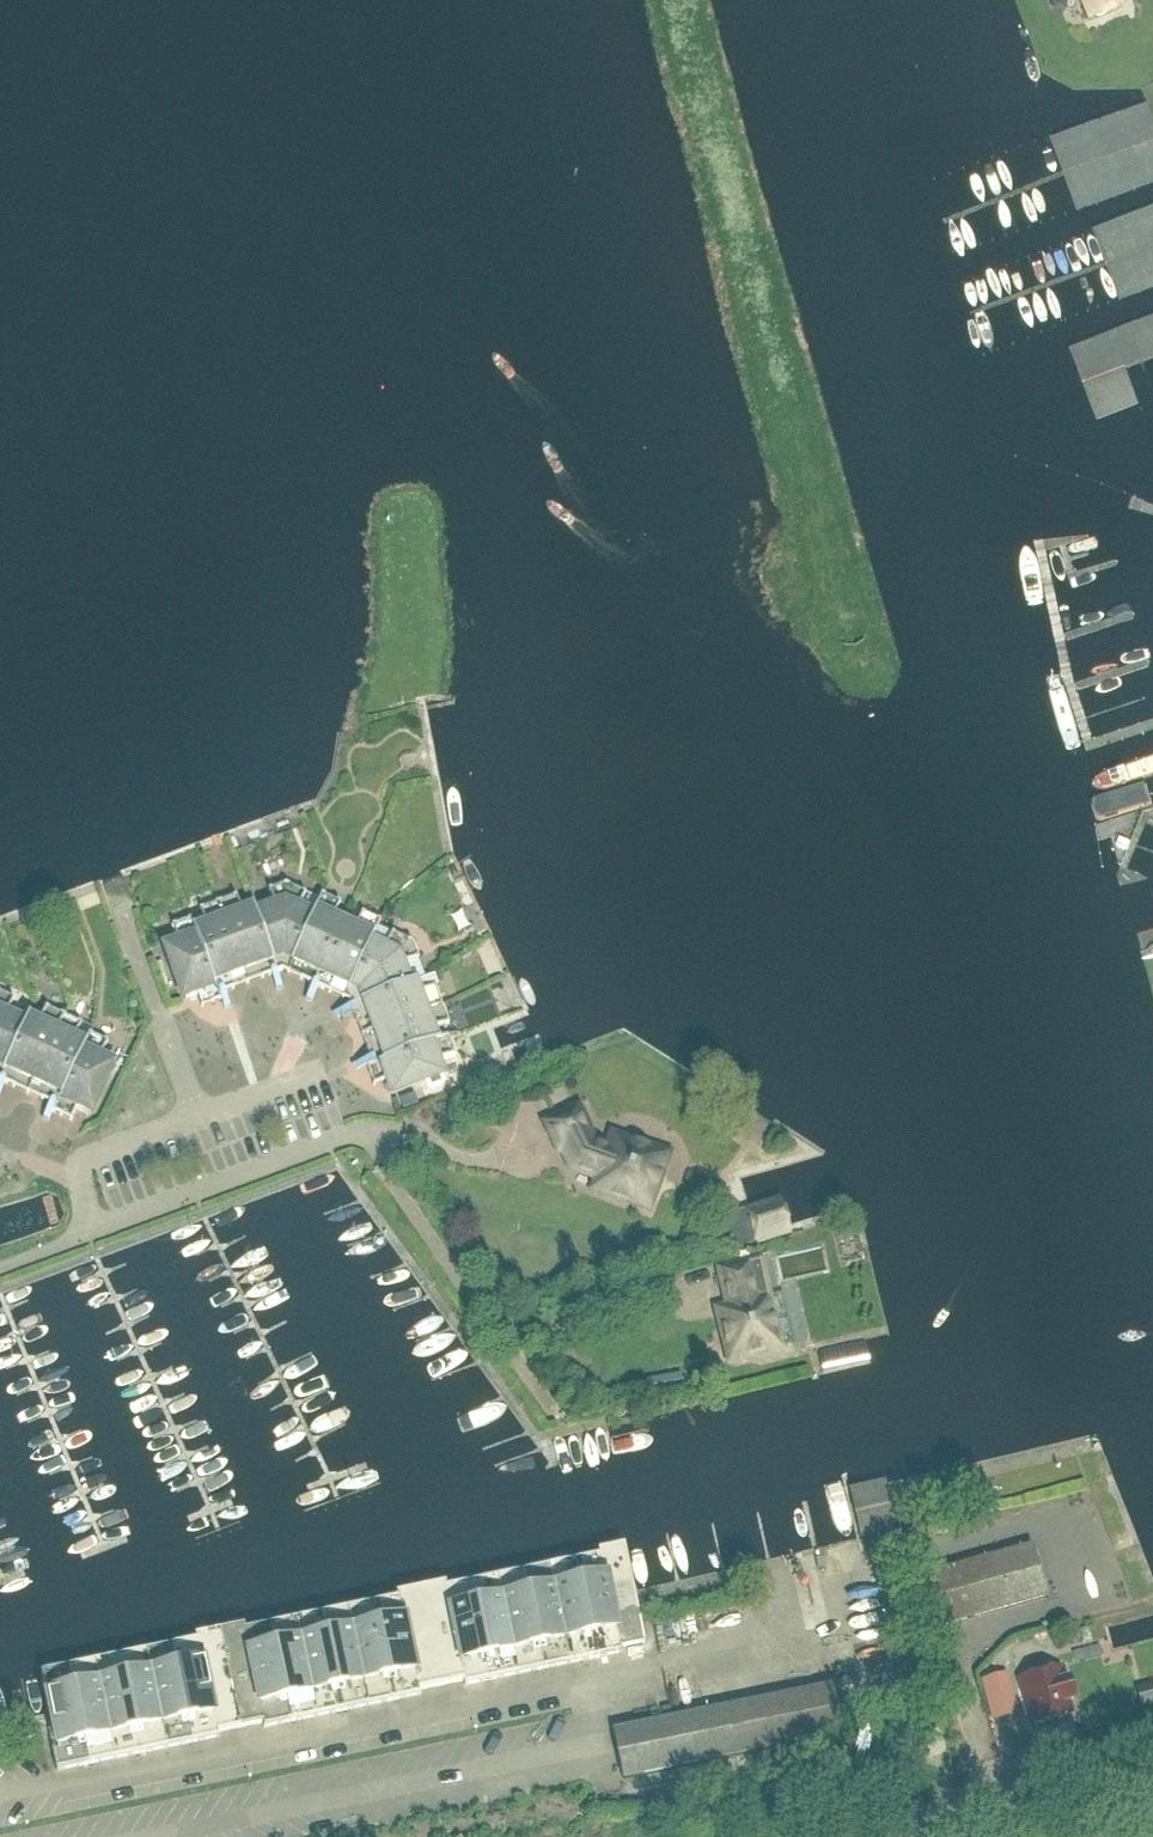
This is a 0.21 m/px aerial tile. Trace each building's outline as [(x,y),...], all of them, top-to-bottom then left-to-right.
[(1090,22),(1121,9),(1117,0),(1081,0),(1090,22)] [(1152,189),(1152,122),(1147,107),(1050,142),(1077,216),(1152,189)] [(1092,233),(1119,306),(1152,293),(1152,210),(1092,233)] [(1125,374),(1152,363),(1152,320),(1069,352),(1096,421),(1137,405),(1125,374)] [(218,994),(282,970),(348,1001),(372,1064),(366,1066),(373,1086),(385,1081),(389,1093),(444,1073),(440,1061),(454,1055),(447,1036),(438,1039),(434,1029),(448,1024),(435,987),(420,992),(416,980),(411,982),(404,964),(418,959),(412,942),(391,932),(385,946),(371,940),(380,921),(361,912),(355,926),(333,916),(340,902),(321,894),(312,913),(298,907),(305,893),(285,883),(268,890),(273,904),(255,911),(253,905),(241,910),(235,895),(198,909),(204,924),(193,928),(190,919),(171,926),(176,940),(164,944),(185,1000),(196,995),(201,1007),(220,1000),(218,994)] [(55,1106),(53,1111),(72,1120),(77,1109),(88,1114),(113,1061),(101,1055),(107,1041),(89,1033),(85,1041),(75,1037),(81,1023),(45,1006),(39,1020),(27,1015),(25,1020),(7,1012),(14,998),(0,992),(0,1080),(55,1106)] [(576,1110),(545,1125),(558,1152),(561,1151),(571,1170),(597,1180),(595,1185),(603,1188),(602,1191),(615,1196),(616,1193),(643,1202),(650,1182),(656,1185),(659,1177),(662,1179),(667,1165),(664,1164),(666,1157),(612,1137),(605,1156),(589,1150),(584,1139),(589,1137),(576,1110)] [(778,1200),(744,1210),(756,1246),(789,1236),(778,1200)] [(727,1252),(747,1247),(739,1213),(719,1218),(727,1252)] [(749,1265),(719,1272),(727,1308),(723,1309),(734,1354),(752,1350),(753,1357),(780,1350),(768,1299),(760,1263),(749,1265)] [(649,1389),(653,1402),(677,1395),(673,1382),(649,1389)] [(847,1492),(858,1541),(859,1543),(897,1535),(884,1483),(847,1492)] [(596,1553),(597,1558),(598,1558),(618,1652),(619,1651),(643,1646),(631,1592),(622,1548),(596,1553)] [(1044,1599),(1030,1548),(929,1577),(943,1628),(1044,1599)] [(620,1656),(619,1651),(618,1652),(598,1558),(597,1558),(571,1564),(592,1662),(620,1656)] [(571,1564),(545,1569),(566,1667),(592,1662),(571,1564)] [(545,1569),(520,1574),(541,1673),(566,1667),(545,1569)] [(520,1574),(494,1580),(515,1678),(541,1673),(520,1574)] [(494,1580),(468,1585),(489,1684),(515,1678),(494,1580)] [(468,1585),(444,1590),(442,1591),(462,1684),(461,1685),(462,1689),(489,1684),(468,1585)] [(439,1689),(461,1685),(462,1684),(442,1591),(444,1590),(443,1586),(418,1591),(439,1689)] [(416,1694),(417,1694),(439,1689),(418,1591),(393,1596),(394,1601),(396,1601),(416,1694)] [(394,1601),(370,1606),(391,1704),(418,1699),(417,1694),(416,1694),(396,1601),(394,1601)] [(370,1606),(344,1611),(365,1710),(391,1704),(370,1606)] [(344,1611),(318,1617),(339,1715),(365,1710),(344,1611)] [(318,1617),(293,1622),(314,1721),(339,1715),(318,1617)] [(293,1622),(267,1628),(288,1726),(314,1721),(293,1622)] [(238,1732),(260,1727),(261,1727),(241,1633),(243,1633),(242,1628),(217,1633),(238,1732)] [(267,1628),(243,1633),(241,1633),(261,1727),(260,1727),(261,1732),(288,1726),(267,1628)] [(215,1737),(216,1736),(238,1732),(217,1633),(192,1638),(193,1643),(195,1643),(215,1737)] [(193,1643),(169,1648),(190,1747),(217,1741),(216,1736),(215,1737),(195,1643),(193,1643)] [(169,1648),(143,1654),(164,1752),(190,1747),(169,1648)] [(143,1654),(117,1659),(138,1758),(164,1752),(143,1654)] [(117,1659),(92,1665),(113,1763),(138,1758),(117,1659)] [(92,1665),(66,1670),(87,1769),(113,1763),(92,1665)] [(46,1736),(54,1775),(87,1769),(66,1670),(39,1676),(47,1712),(51,1734),(46,1736)] [(1063,1682),(1059,1670),(1017,1681),(1030,1729),(1072,1717),(1069,1703),(1074,1702),(1068,1681),(1063,1682)] [(1016,1715),(1006,1675),(980,1682),(991,1722),(1016,1715)] [(835,1687),(611,1734),(621,1783),(845,1736),(835,1687)] [(923,1735),(928,1754),(943,1750),(937,1731),(923,1735)] [(617,1801),(639,1796),(637,1784),(614,1790),(617,1801)]
